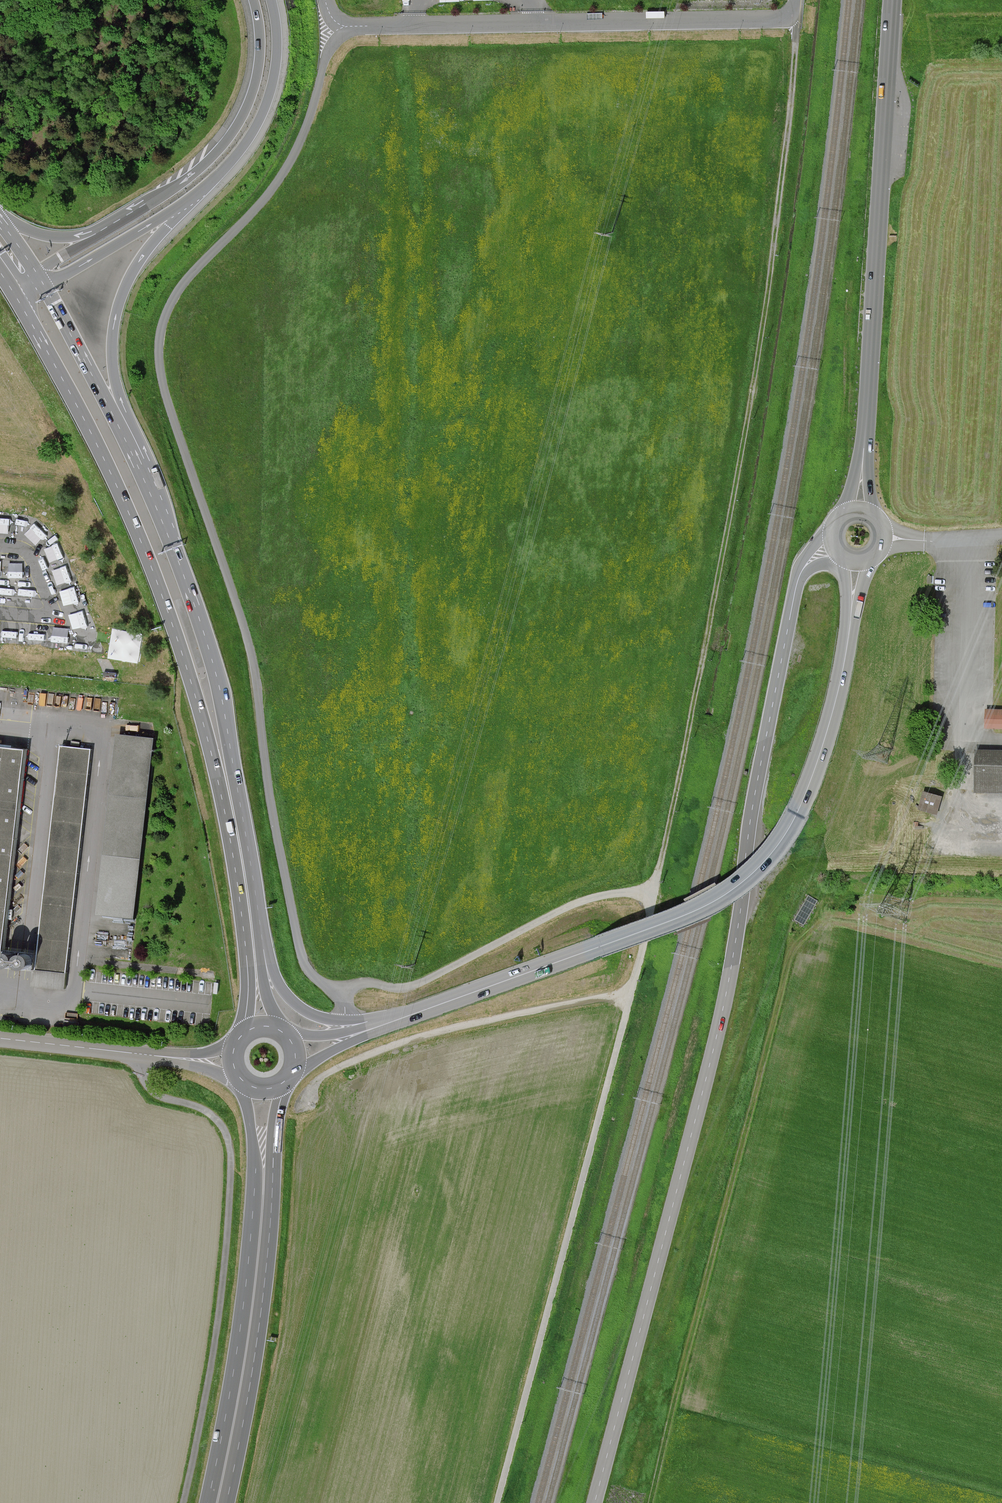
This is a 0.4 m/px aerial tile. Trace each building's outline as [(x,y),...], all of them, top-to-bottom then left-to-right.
[(46,553),(59,548),(54,534),(41,540),(46,553)] [(13,577),(28,578),(29,562),(14,561),(13,577)] [(62,585),(65,598),(79,595),(77,582),(62,585)] [(73,616),(77,630),(91,626),(87,612),(73,616)] [(10,620),(10,635),(26,636),(27,621),(10,620)] [(32,638),(48,638),(49,623),(33,622),(32,638)] [(57,626),(56,640),(70,641),(72,627),(57,626)] [(983,730),(1001,730),(1001,710),(983,709),(983,730)] [(119,733),(112,793),(150,797),(156,737),(119,733)] [(974,793),(1001,794),(1001,742),(975,742),(974,793)] [(5,958),(28,749),(0,745),(0,958),(5,958)] [(35,987),(66,990),(93,749),(63,746),(35,987)] [(940,796),(921,791),(916,810),(934,815),(940,796)] [(112,793),(105,854),(143,858),(150,797),(112,793)] [(105,854),(99,914),(136,918),(143,858),(105,854)]
